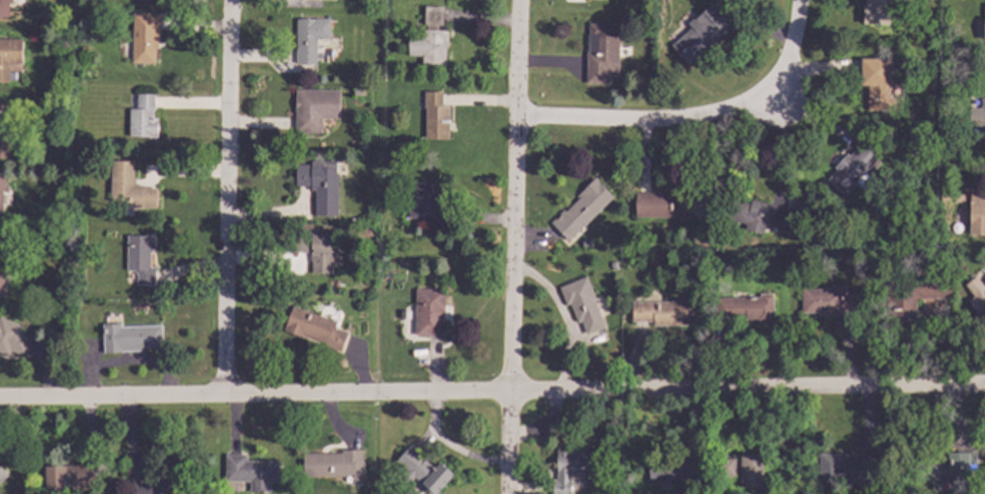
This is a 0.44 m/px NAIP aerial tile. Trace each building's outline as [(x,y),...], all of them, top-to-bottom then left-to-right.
[(7,18),(0,18),(0,0),(11,0),(11,4),(8,4),(7,18)] [(865,6),(865,0),(886,0),(886,9),(894,9),(893,24),(863,23),(864,5),(865,6)] [(732,26),(688,64),(671,45),(691,28),(687,24),(696,16),(698,18),(713,4),(732,26)] [(443,7),(442,25),(438,25),(438,30),(448,31),(447,48),(445,48),(445,65),(422,64),(422,56),(408,55),(409,35),(423,36),(423,30),(426,30),(426,25),(424,25),(425,7),(443,7)] [(159,32),(158,32),(158,49),(155,49),(154,63),(132,63),(133,13),(159,14),(159,32)] [(329,39),(316,39),(316,64),(295,64),(295,19),(329,19),(329,39)] [(619,25),(618,74),(609,73),(609,84),(585,83),(586,53),(588,53),(589,24),(619,25)] [(8,83),(0,83),(0,39),(21,40),(21,64),(8,63),(8,83)] [(956,51),(948,51),(948,43),(956,43),(956,51)] [(890,110),(867,110),(867,86),(861,86),(861,59),(890,59),(890,110)] [(65,86),(62,93),(54,89),(58,82),(65,86)] [(339,118),(320,118),(320,132),(294,132),(294,89),(339,89),(339,118)] [(442,107),(449,107),(448,139),(425,139),(425,108),(424,108),(424,93),(442,93),(442,107)] [(154,111),(152,111),(152,118),(157,118),(157,138),(148,138),(148,137),(129,137),(129,109),(136,109),(136,95),(154,95),(154,111)] [(981,98),(984,98),(984,133),(980,133),(980,126),(969,125),(969,108),(981,109),(981,98)] [(10,158),(0,158),(0,105),(11,105),(10,158)] [(879,157),(842,197),(826,181),(837,169),(834,167),(847,154),(849,156),(863,141),(879,157)] [(132,178),(135,178),(135,184),(142,185),(142,188),(156,188),(156,208),(129,208),(129,203),(110,202),(110,161),(132,161),(132,178)] [(336,173),(337,173),(337,216),(314,216),(314,191),(310,191),(310,186),(295,186),(295,164),(311,164),(311,161),(336,161),(336,173)] [(67,175),(59,181),(55,175),(62,169),(67,175)] [(598,180),(597,181),(613,197),(568,241),(550,223),(563,210),(565,212),(579,198),(576,196),(595,177),(598,180)] [(442,201),(446,201),(446,226),(428,226),(428,218),(408,218),(409,183),(443,184),(442,201)] [(689,218),(635,217),(635,193),(669,193),(669,189),(690,189),(689,218)] [(970,192),(984,193),(984,235),(969,235),(970,192)] [(775,206),(774,213),(791,207),(796,225),(777,231),(776,225),(770,227),(770,228),(763,226),(761,234),(744,230),(745,224),(729,220),(734,200),(750,204),(752,200),(775,206)] [(155,235),(154,250),(152,250),(152,253),(150,253),(150,267),(155,268),(155,285),(136,285),(137,274),(133,271),(129,271),(126,269),(127,236),(145,236),(145,234),(155,235)] [(313,236),(331,236),(330,273),(311,273),(311,263),(310,263),(310,253),(294,252),(294,234),(313,234),(313,236)] [(949,299),(915,300),(915,323),(887,324),(886,277),(948,275),(949,299)] [(984,288),(984,287),(984,311),(978,316),(967,301),(973,296),(964,285),(975,276),(984,288)] [(595,300),(594,301),(605,327),(586,335),(575,308),(572,309),(570,303),(566,305),(559,288),(586,277),(595,300)] [(845,293),(861,292),(861,312),(841,312),(841,316),(817,316),(817,313),(802,314),(801,290),(830,289),(830,286),(845,285),(845,293)] [(443,336),(414,335),(415,289),(444,290),(443,336)] [(773,324),(744,324),(744,317),(715,317),(714,298),(759,298),(759,294),(773,294),(773,324)] [(693,325),(653,326),(653,322),(632,322),(632,302),(693,301),(693,325)] [(335,322),(334,327),(347,332),(340,352),(324,346),(325,343),(303,335),(302,337),(283,330),(292,306),(335,322)] [(7,356),(0,353),(0,317),(21,327),(18,332),(32,338),(24,356),(10,350),(7,356)] [(121,327),(161,325),(162,346),(142,347),(142,351),(104,353),(102,324),(120,323),(121,327)] [(445,483),(435,493),(431,493),(414,478),(411,482),(406,482),(402,479),(402,474),(406,470),(395,461),(409,446),(434,468),(439,462),(453,475),(446,483),(445,483)] [(361,476),(303,477),(303,454),(341,453),(341,450),(361,450),(361,476)] [(570,474),(570,493),(552,493),(552,480),(556,480),(556,451),(597,451),(597,481),(583,481),(583,474),(570,474)] [(877,471),(858,471),(858,483),(844,483),(844,474),(839,474),(839,482),(819,482),(819,454),(877,453),(877,471)] [(968,474),(957,482),(941,482),(941,490),(931,490),(931,482),(918,482),(918,458),(948,457),(948,453),(968,453),(968,474)] [(246,461),(277,461),(277,482),(241,481),(241,491),(226,490),(226,482),(225,481),(225,455),(246,455),(246,461)] [(762,487),(740,487),(739,456),(761,455),(762,487)] [(697,481),(649,482),(648,459),(683,458),(683,457),(697,457),(697,481)] [(734,476),(719,476),(718,460),(734,459),(734,476)] [(170,493),(132,493),(131,483),(152,483),(152,478),(156,478),(155,463),(177,463),(177,478),(180,478),(181,493),(170,493)] [(97,490),(46,491),(46,466),(97,465),(97,490)]
